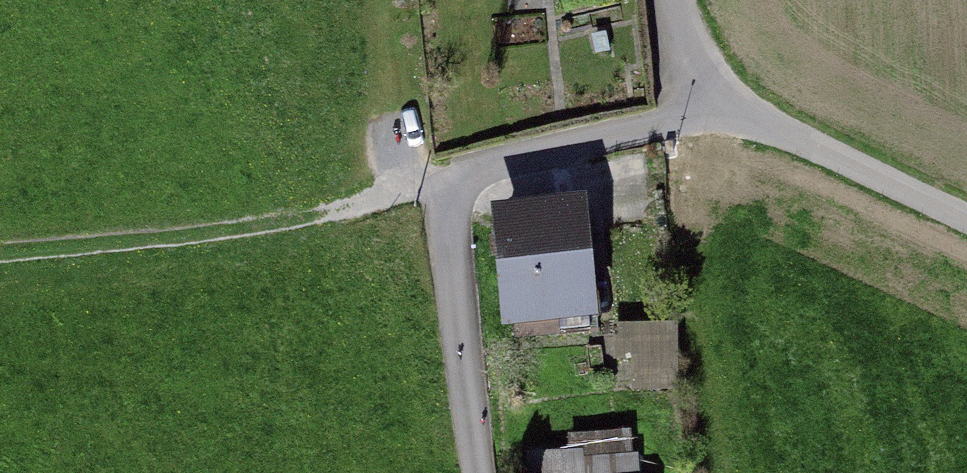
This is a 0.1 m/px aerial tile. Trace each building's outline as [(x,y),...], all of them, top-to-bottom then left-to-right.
[(589,312),(578,206),(497,217),(509,321),(589,312)] [(668,358),(666,327),(611,331),(613,362),(668,358)]
